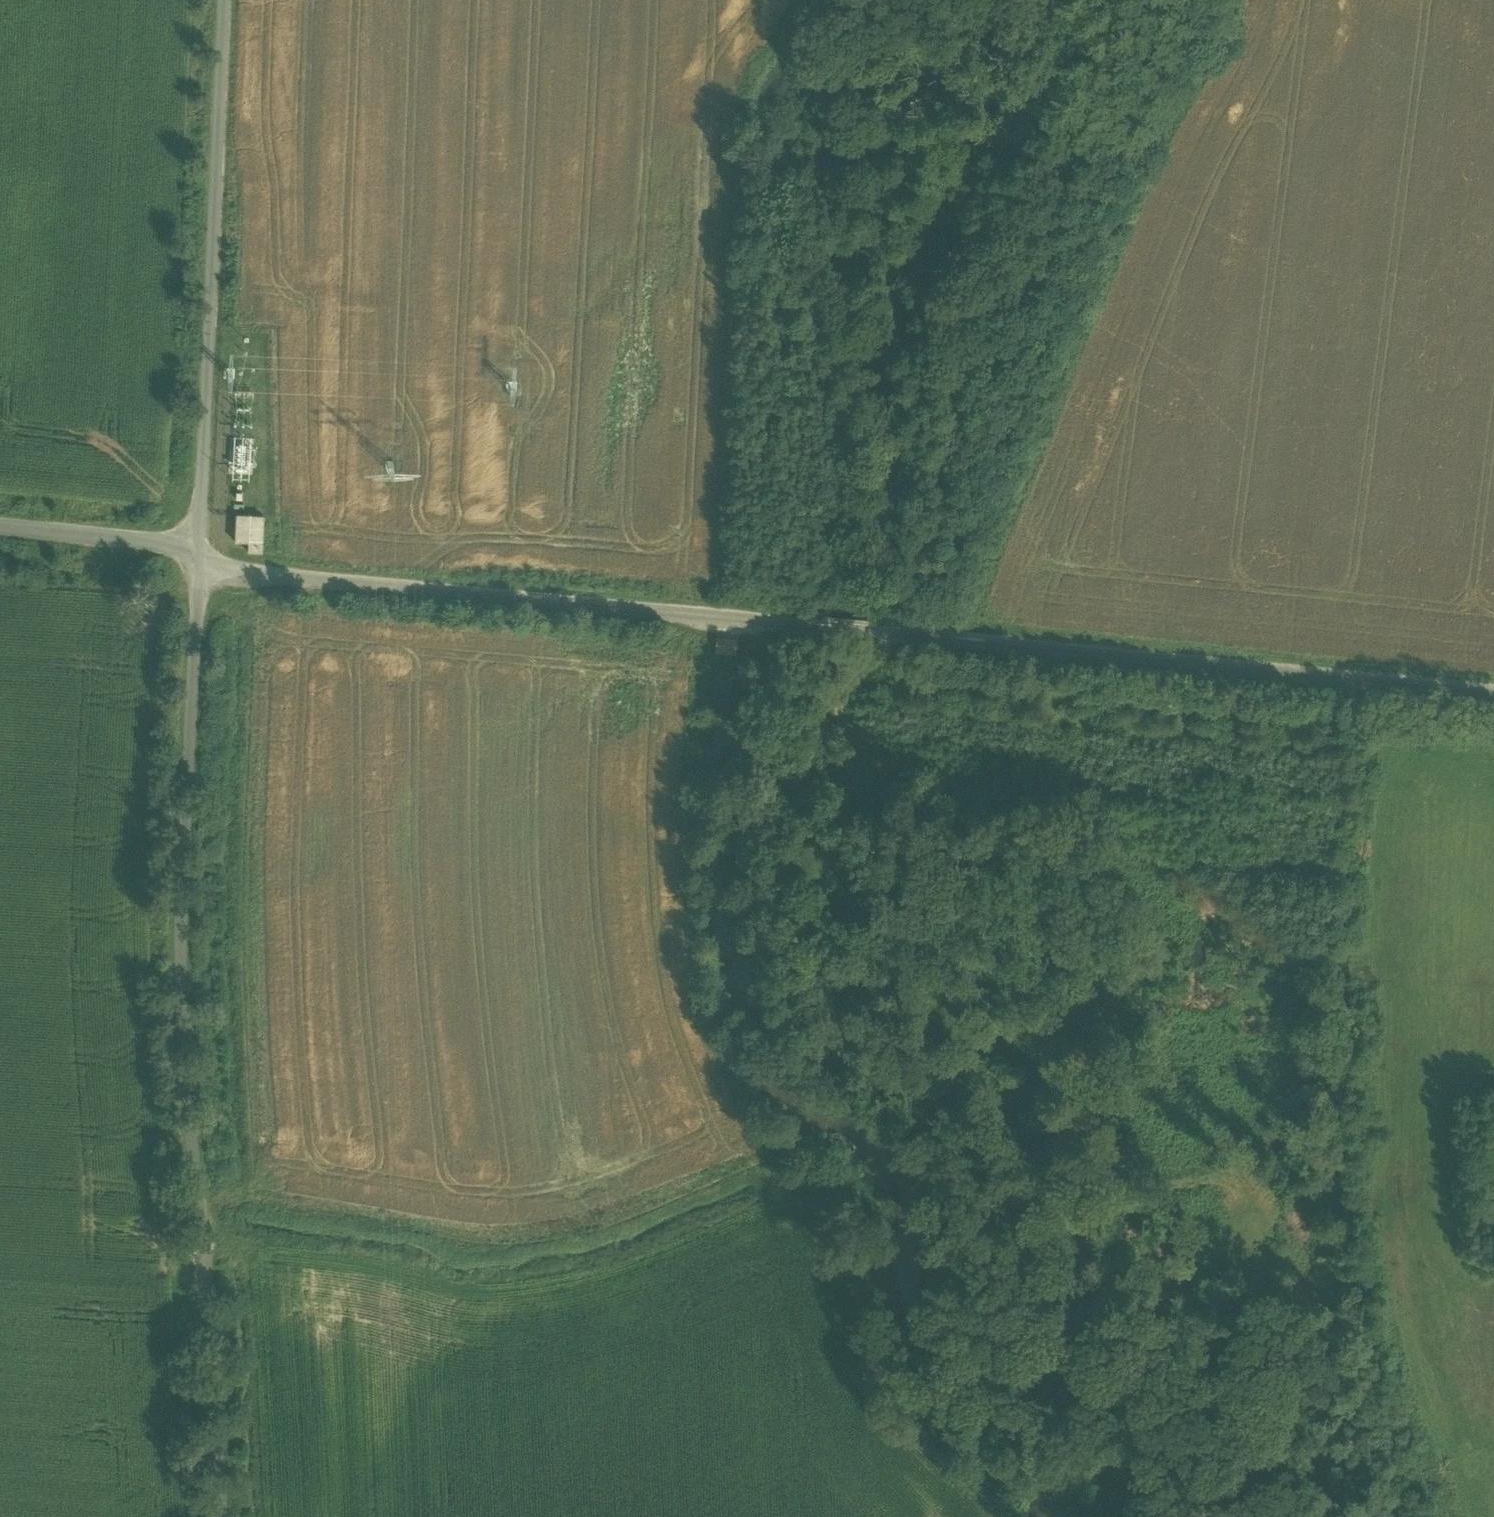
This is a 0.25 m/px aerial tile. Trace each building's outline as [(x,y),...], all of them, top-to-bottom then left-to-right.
[(236,542),(250,543),(249,553),(265,554),(267,516),(238,514),(236,542)]
